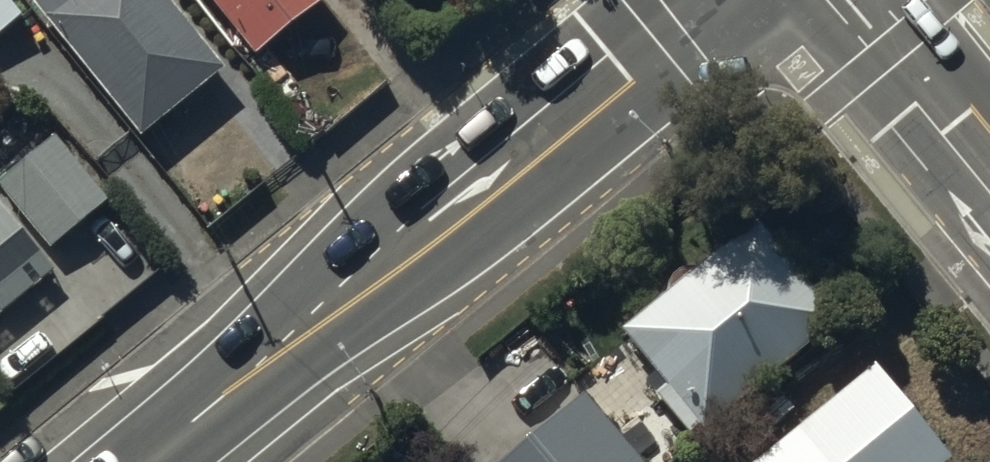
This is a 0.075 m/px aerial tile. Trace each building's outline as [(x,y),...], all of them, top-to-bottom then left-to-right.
[(17,0),(0,0),(0,26),(23,8),(17,0)] [(142,130),(227,60),(179,0),(38,0),(142,130)] [(257,78),(332,17),(318,0),(196,0),(257,78)] [(53,128),(0,174),(0,185),(49,242),(108,192),(53,128)] [(56,265),(0,197),(0,310),(56,265)] [(754,213),(618,322),(665,380),(656,387),(687,425),(831,310),(754,213)] [(873,387),(783,461),(932,461),(873,387)] [(495,461),(636,461),(641,458),(584,389),(495,461)] [(399,461),(424,461),(414,450),(399,461)]
